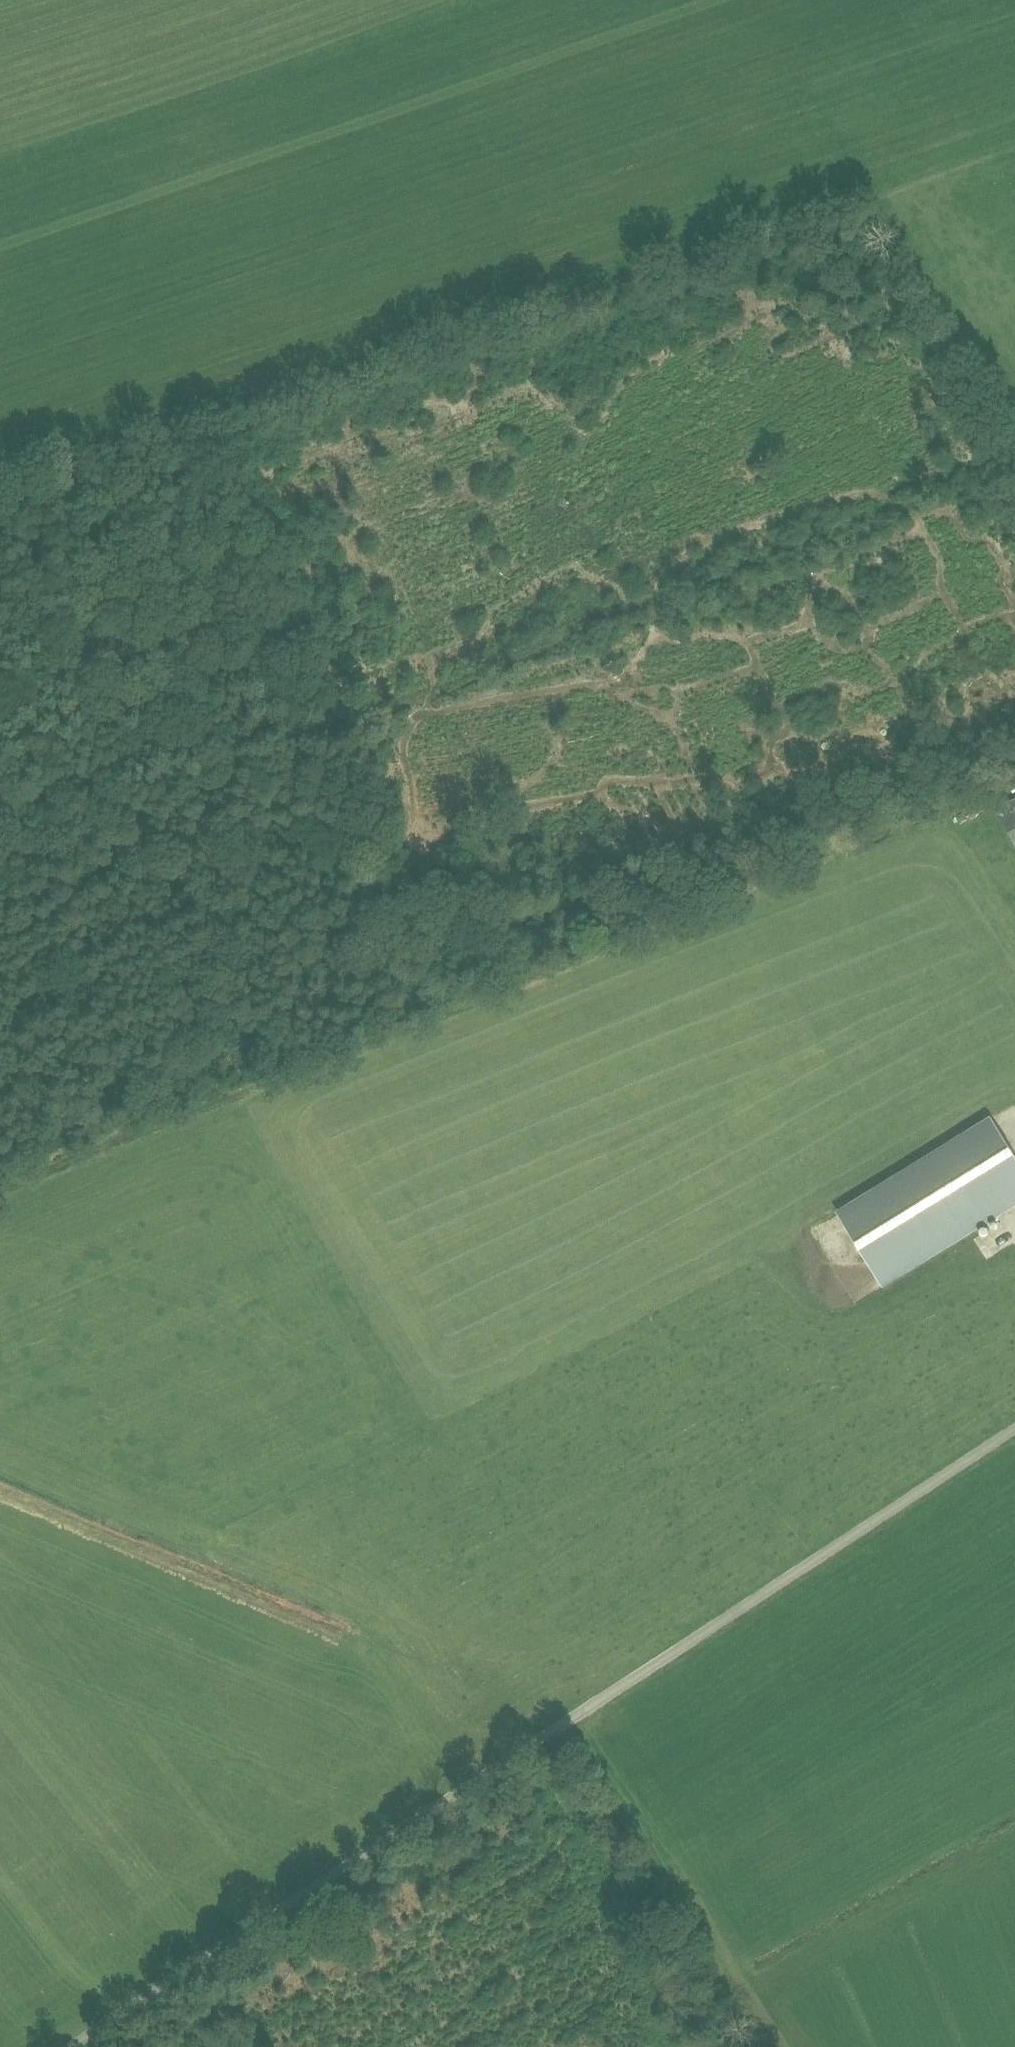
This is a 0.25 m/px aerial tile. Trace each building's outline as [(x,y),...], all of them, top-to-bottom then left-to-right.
[(1001,820),(1014,847),(1014,812),(1001,820)] [(884,1288),(1014,1207),(1014,1156),(994,1121),(840,1216),(884,1288)]
